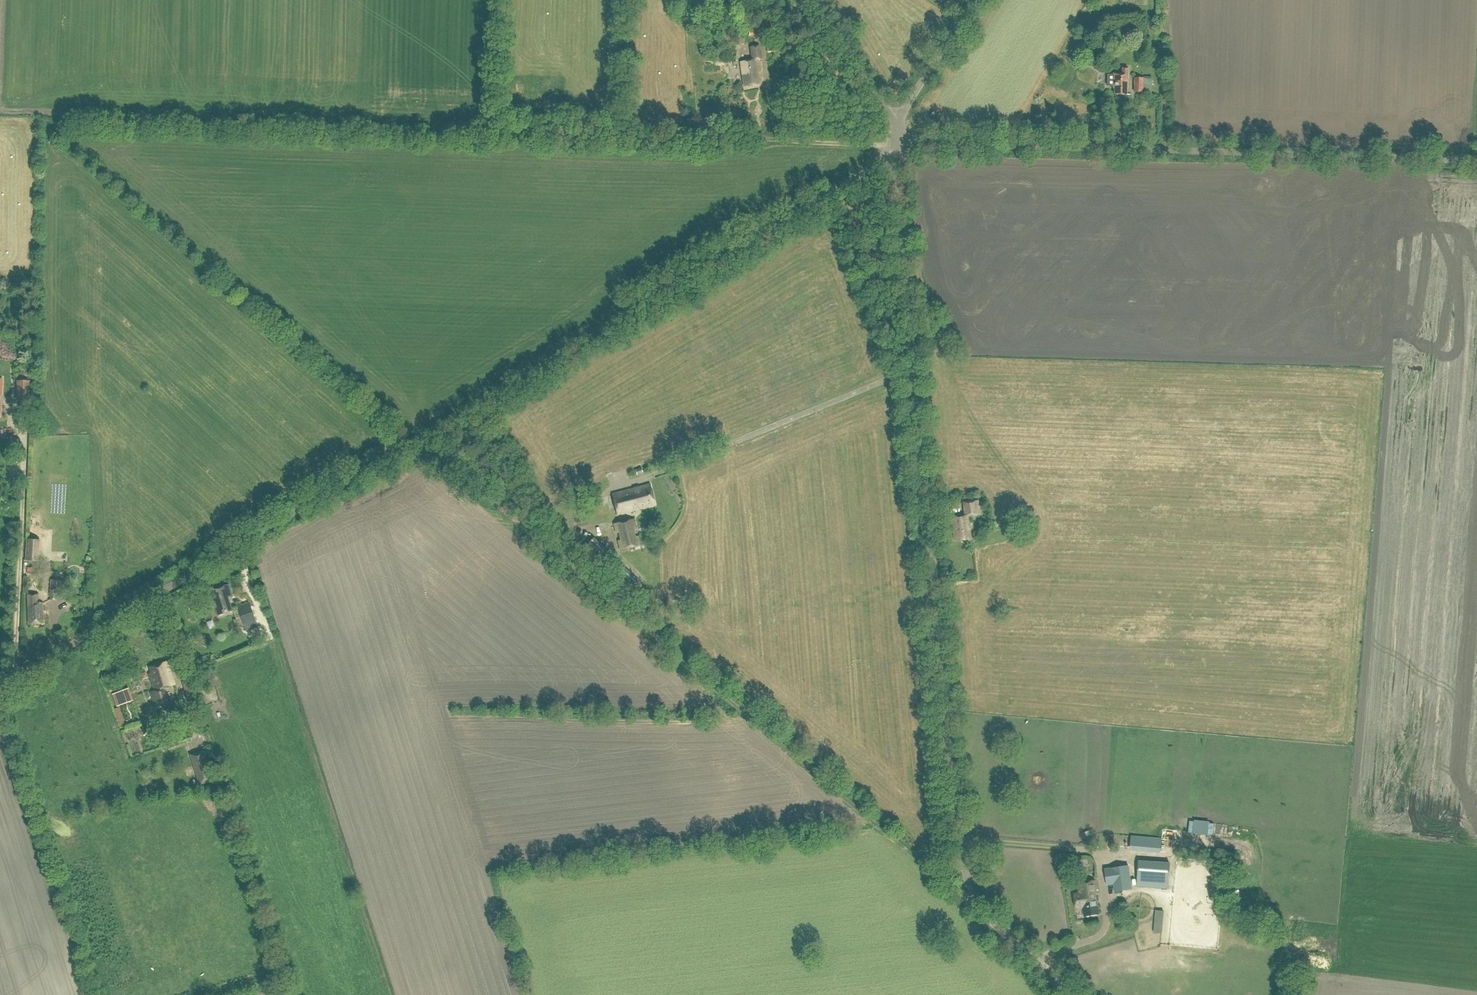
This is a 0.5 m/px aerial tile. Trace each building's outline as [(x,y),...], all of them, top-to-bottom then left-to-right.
[(765,43),(767,53),(778,51),(777,41),(765,43)] [(759,60),(762,60),(760,46),(751,47),(753,60),(741,62),(744,87),(760,85),(759,78),(758,78),(758,74),(761,72),(759,60)] [(1113,73),(1113,75),(1107,75),(1107,86),(1113,86),(1113,88),(1114,88),(1115,95),(1126,95),(1126,88),(1128,88),(1128,68),(1122,68),(1122,73),(1113,73)] [(1134,78),(1134,93),(1143,93),(1143,79),(1134,78)] [(30,401),(30,381),(17,381),(17,401),(30,401)] [(615,507),(617,513),(617,515),(631,511),(654,506),(649,486),(612,495),(615,507)] [(968,516),(979,514),(978,501),(964,503),(965,516),(952,517),(954,541),(970,539),(968,516)] [(613,524),(616,534),(619,533),(620,540),(617,541),(620,551),(641,546),(638,536),(636,536),(634,530),(636,529),(634,519),(613,524)] [(582,549),(605,571),(627,593),(639,581),(617,560),(594,537),(582,549)] [(40,561),(41,540),(27,539),(26,560),(40,561)] [(51,579),(50,599),(57,600),(58,590),(62,590),(63,580),(51,579)] [(218,616),(225,614),(233,611),(228,597),(233,596),(229,584),(210,590),(218,616)] [(42,603),(39,603),(38,594),(28,594),(29,604),(29,624),(43,623),(42,603)] [(257,623),(249,603),(237,607),(245,628),(257,623)] [(209,607),(203,609),(206,620),(212,618),(209,607)] [(200,663),(196,650),(191,652),(195,665),(200,663)] [(163,689),(175,685),(167,661),(150,667),(152,673),(149,674),(151,678),(155,691),(151,692),(156,707),(168,703),(163,689)] [(180,672),(188,700),(194,698),(186,670),(180,672)] [(203,676),(195,679),(199,693),(208,690),(203,676)] [(117,706),(132,701),(133,700),(129,688),(112,695),(114,698),(117,706)] [(216,779),(206,749),(190,754),(199,784),(216,779)] [(1137,886),(1168,888),(1170,864),(1139,861),(1137,886)] [(1133,889),(1129,865),(1105,869),(1107,886),(1114,885),(1115,892),(1133,889)] [(1084,908),(1085,916),(1100,914),(1096,895),(1100,894),(1098,880),(1078,883),(1079,893),(1074,894),(1077,909),(1084,908)]
